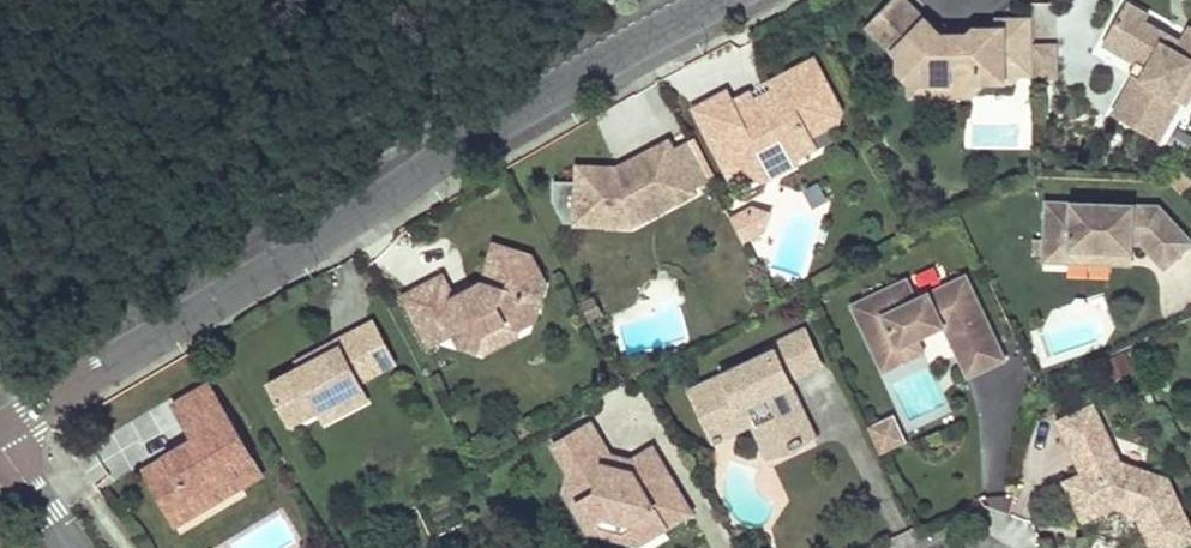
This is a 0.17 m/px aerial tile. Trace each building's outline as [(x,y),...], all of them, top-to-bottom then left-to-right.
[(1011,26),(1003,33),(998,33),(973,33),(973,45),(956,45),(955,39),(941,39),(900,0),(899,0),(868,32),(898,61),(898,75),(910,87),(947,87),(947,90),(958,100),(971,100),(981,89),(981,86),(1004,86),(1004,84),(1013,84),(1013,78),(1013,68),(1034,68),(1033,47),(1033,26),(1011,26)] [(1120,3),(1102,35),(1114,41),(1119,56),(1130,63),(1141,69),(1114,119),(1153,141),(1175,102),(1168,98),(1188,63),(1190,65),(1190,33),(1184,29),(1171,51),(1158,44),(1162,36),(1139,22),(1142,16),(1120,3)] [(973,45),(973,33),(955,33),(955,39),(956,45),(973,45)] [(1114,41),(1102,35),(1097,44),(1119,56),(1114,41)] [(1033,47),(1034,68),(1028,74),(1028,81),(1052,80),(1052,44),(1033,47)] [(690,110),(714,155),(728,158),(736,173),(758,180),(760,177),(764,158),(778,151),(795,158),(811,149),(805,138),(834,123),(837,113),(810,61),(766,84),(770,91),(761,96),(766,104),(755,109),(746,94),(730,103),(724,92),(690,110)] [(1108,115),(1114,119),(1141,69),(1130,63),(1123,74),(1128,77),(1108,115)] [(1190,84),(1190,65),(1188,63),(1168,98),(1175,102),(1180,104),(1190,84)] [(1028,74),(1034,68),(1013,68),(1013,78),(1028,74)] [(766,84),(746,94),(755,109),(766,104),(761,96),(770,91),(766,84)] [(958,100),(947,90),(947,87),(910,87),(910,100),(958,100)] [(668,144),(647,155),(650,161),(671,150),(668,144)] [(709,183),(689,144),(673,153),(693,191),(709,183)] [(673,153),(671,150),(650,161),(647,155),(628,165),(631,171),(620,176),(617,171),(577,169),(577,184),(553,183),(552,204),(564,226),(575,226),(630,229),(630,221),(646,213),(646,200),(663,191),(666,196),(667,198),(670,201),(672,202),(675,203),(678,203),(681,202),(695,195),(693,191),(673,153)] [(764,158),(760,177),(765,179),(769,177),(792,164),(795,158),(778,151),(764,158)] [(728,158),(714,155),(726,178),(736,173),(728,158)] [(628,165),(617,171),(620,176),(631,171),(628,165)] [(630,221),(630,229),(681,202),(678,203),(675,203),(672,202),(670,201),(667,198),(666,196),(663,191),(646,200),(646,213),(630,221)] [(1186,241),(1150,206),(1037,202),(1034,262),(1061,263),(1061,251),(1123,253),(1123,246),(1135,246),(1159,269),(1186,241)] [(753,210),(732,221),(743,243),(764,232),(769,215),(753,210)] [(451,300),(439,278),(399,299),(425,348),(451,334),(457,347),(474,352),(479,336),(494,328),(510,333),(525,324),(542,286),(527,257),(490,246),(478,286),(465,293),(468,298),(453,306),(451,300)] [(1061,251),(1061,263),(1122,265),(1123,253),(1061,251)] [(968,341),(982,371),(1002,362),(962,277),(912,300),(903,280),(847,306),(869,354),(891,344),(894,350),(914,340),(918,338),(916,333),(937,323),(940,328),(950,349),(968,341)] [(451,300),(453,306),(468,298),(465,293),(451,300)] [(396,362),(374,321),(337,340),(340,345),(302,365),(268,383),(290,425),(317,411),(323,407),(363,386),(360,380),(396,362)] [(916,333),(918,338),(940,328),(937,323),(916,333)] [(479,336),(474,352),(485,357),(510,344),(510,333),(494,328),(479,336)] [(746,426),(761,456),(804,436),(786,397),(778,397),(780,381),(813,365),(797,333),(764,348),(766,354),(686,392),(702,425),(737,408),(746,426)] [(340,345),(337,340),(299,359),(302,365),(340,345)] [(869,354),(879,374),(921,354),(914,340),(894,350),(891,344),(869,354)] [(968,341),(950,349),(964,379),(982,371),(968,341)] [(249,459),(205,384),(169,406),(190,442),(194,448),(179,456),(175,451),(139,472),(172,529),(196,515),(190,505),(233,479),(229,472),(249,459)] [(323,407),(317,411),(325,427),(371,402),(363,386),(323,407)] [(1051,421),(1059,439),(1098,421),(1089,403),(1051,421)] [(702,425),(710,443),(746,426),(737,408),(702,425)] [(895,418),(868,431),(881,458),(908,445),(895,418)] [(1098,421),(1059,439),(1075,473),(1058,481),(1078,523),(1110,508),(1130,515),(1141,538),(1146,547),(1175,547),(1190,540),(1190,534),(1164,477),(1116,460),(1098,421)] [(586,426),(549,448),(572,487),(560,494),(581,529),(599,518),(622,524),(634,545),(687,514),(648,450),(627,463),(624,473),(603,468),(606,457),(586,426)] [(194,448),(190,442),(175,451),(179,456),(194,448)] [(627,463),(606,457),(603,468),(624,473),(627,463)] [(260,478),(249,459),(229,472),(233,479),(190,505),(196,515),(260,478)] [(581,529),(584,533),(634,545),(622,524),(599,518),(581,529)]
